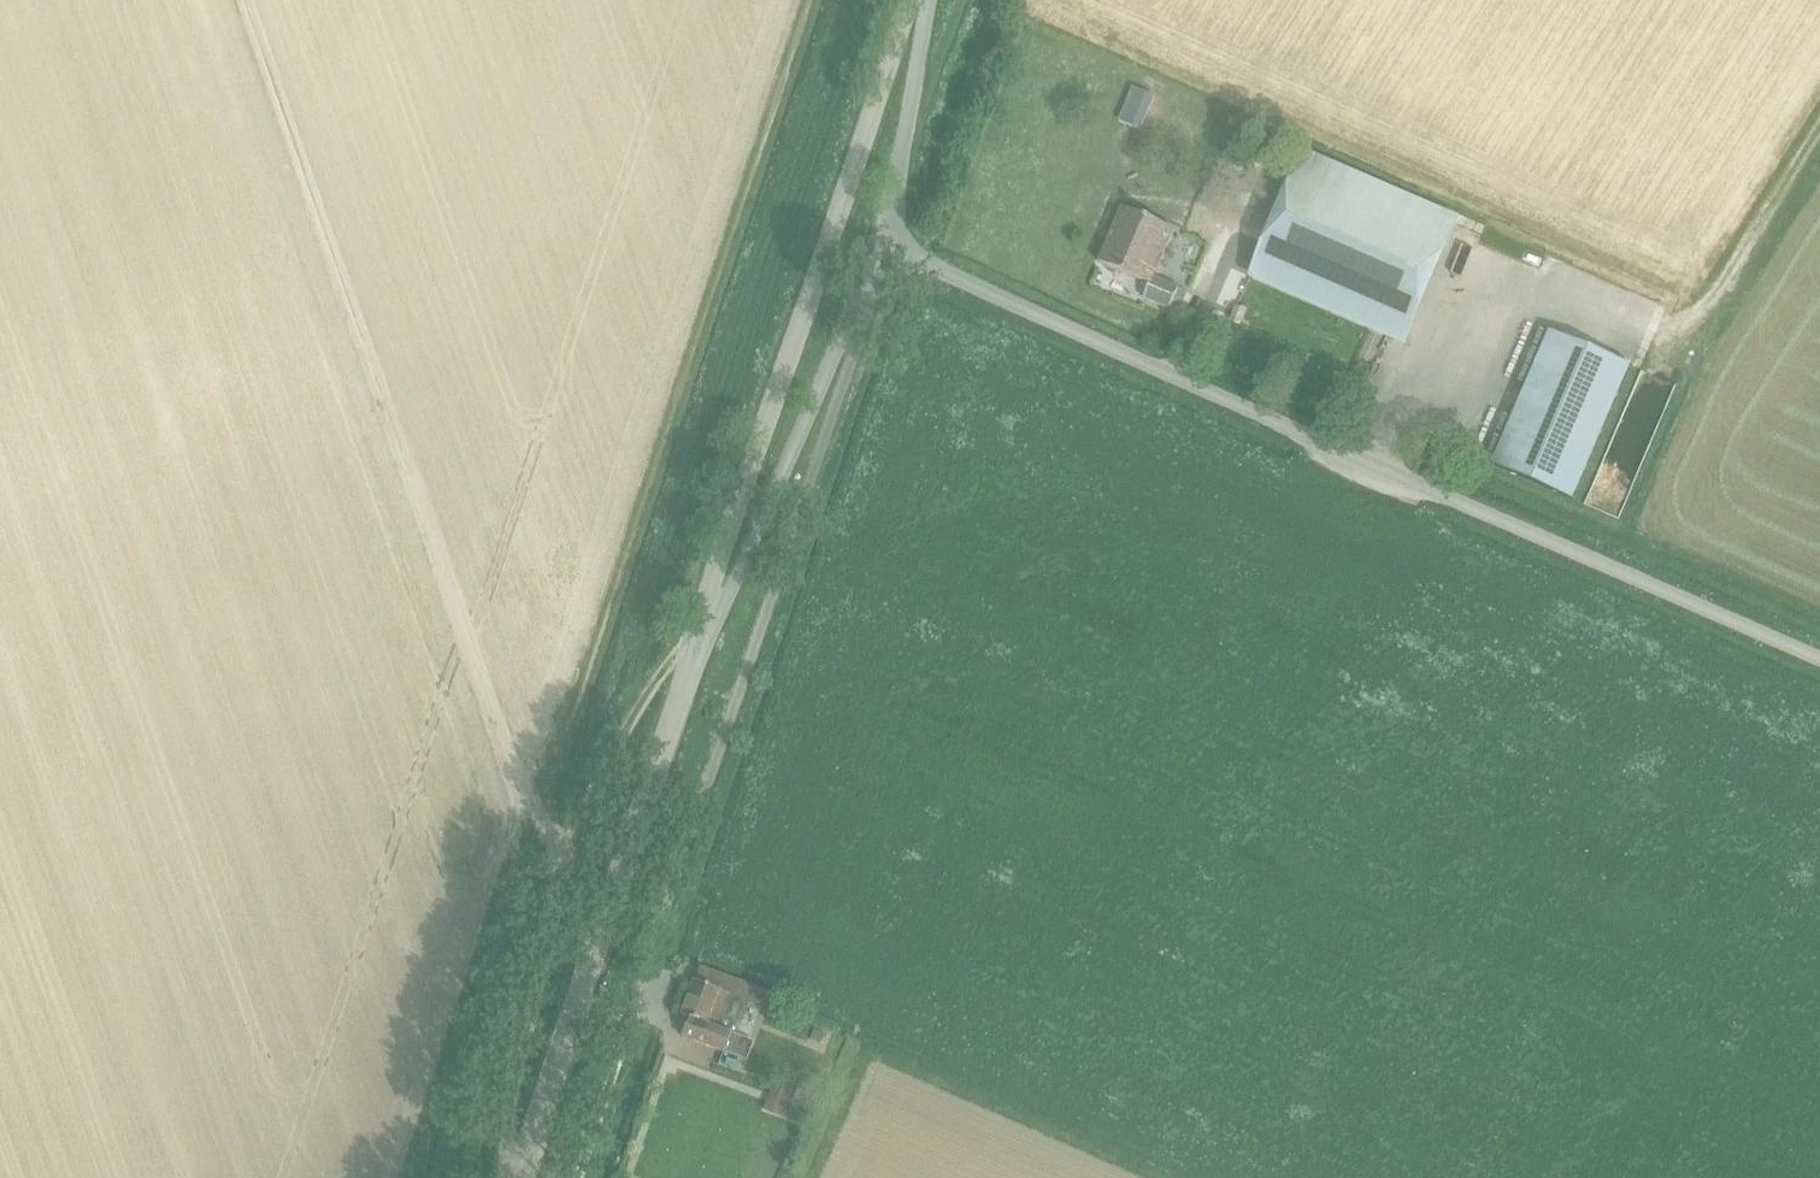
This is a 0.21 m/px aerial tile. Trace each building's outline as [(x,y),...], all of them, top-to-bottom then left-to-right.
[(1304,151),(1249,280),(1406,347),(1461,219),(1304,151)] [(1178,311),(1186,292),(1178,289),(1179,287),(1154,277),(1174,230),(1123,208),(1099,263),(1149,285),(1144,298),(1169,309),(1170,308),(1178,311)] [(1247,328),(1250,322),(1245,320),(1249,311),(1237,306),(1230,321),(1247,328)] [(1516,432),(1514,436),(1511,442),(1534,451),(1538,441),(1545,444),(1575,373),(1539,358),(1509,429),(1516,432)] [(681,1036),(712,1047),(723,1051),(742,998),(765,1006),(769,996),(721,978),(717,989),(693,980),(680,1015),(688,1018),(681,1036)] [(814,1029),(810,1039),(820,1043),(824,1033),(814,1029)] [(777,1070),(769,1094),(789,1101),(798,1078),(777,1070)]
